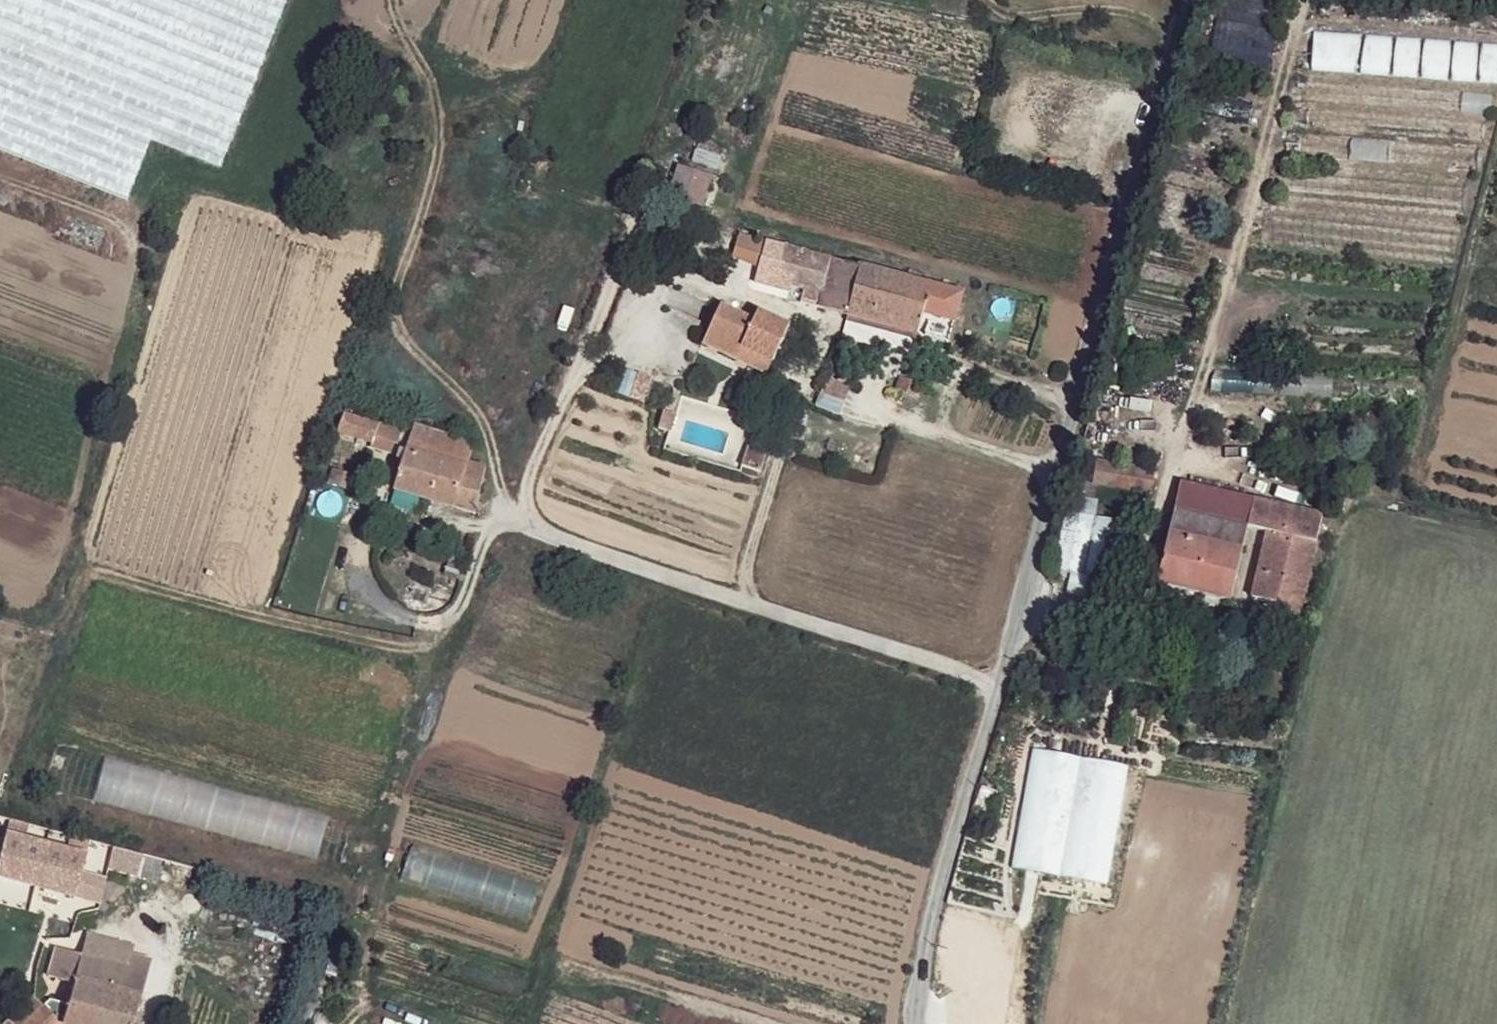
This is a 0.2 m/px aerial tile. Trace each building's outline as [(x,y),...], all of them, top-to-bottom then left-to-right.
[(126,195),(149,138),(221,165),(285,0),(0,0),(0,144),(126,195)] [(1225,26),(1225,64),(1272,64),(1272,26),(1225,26)] [(700,210),(711,175),(678,164),(667,199),(700,210)] [(767,244),(760,242),(759,248),(765,251),(761,267),(829,283),(833,261),(767,244)] [(861,268),(833,261),(829,283),(822,310),(849,317),(861,268)] [(931,286),(861,268),(849,317),(919,335),(921,326),(924,313),(931,286)] [(961,293),(931,286),(924,313),(955,320),(961,293)] [(757,327),(724,312),(708,350),(742,365),(748,353),(777,364),(789,331),(760,323),(757,327)] [(955,320),(924,313),(921,326),(953,330),(955,320)] [(791,327),(764,315),(760,323),(789,331),(791,327)] [(777,364),(748,353),(742,365),(769,376),(777,364)] [(925,387),(903,382),(900,393),(922,399),(925,387)] [(353,410),(345,408),(344,414),(351,416),(353,410)] [(351,416),(344,414),(338,431),(403,453),(406,436),(351,416)] [(475,443),(416,430),(407,455),(467,473),(469,466),(475,443)] [(769,454),(750,449),(745,468),(764,473),(769,454)] [(467,473),(407,455),(397,492),(458,508),(467,473)] [(1153,470),(1095,456),(1090,478),(1149,491),(1153,470)] [(490,470),(469,466),(467,473),(458,508),(480,515),(490,470)] [(1256,497),(1178,480),(1155,582),(1230,599),(1249,525),(1256,497)] [(1325,512),(1256,497),(1249,525),(1265,529),(1317,540),(1325,512)] [(1095,502),(1066,498),(1056,573),(1116,581),(1124,520),(1094,516),(1095,502)] [(1317,540),(1265,529),(1250,593),(1276,598),(1274,608),(1301,612),(1317,540)] [(1276,598),(1250,593),(1248,602),(1274,608),(1276,598)] [(343,856),(351,815),(50,752),(41,792),(343,856)] [(91,859),(12,836),(0,877),(80,899),(91,859)] [(84,955),(59,946),(50,976),(75,984),(80,981),(84,955)] [(151,973),(84,955),(80,981),(144,1000),(151,973)] [(80,981),(75,984),(67,1009),(65,1023),(137,1023),(144,1000),(80,981)] [(54,1001),(27,1023),(65,1023),(67,1009),(54,1001)]
